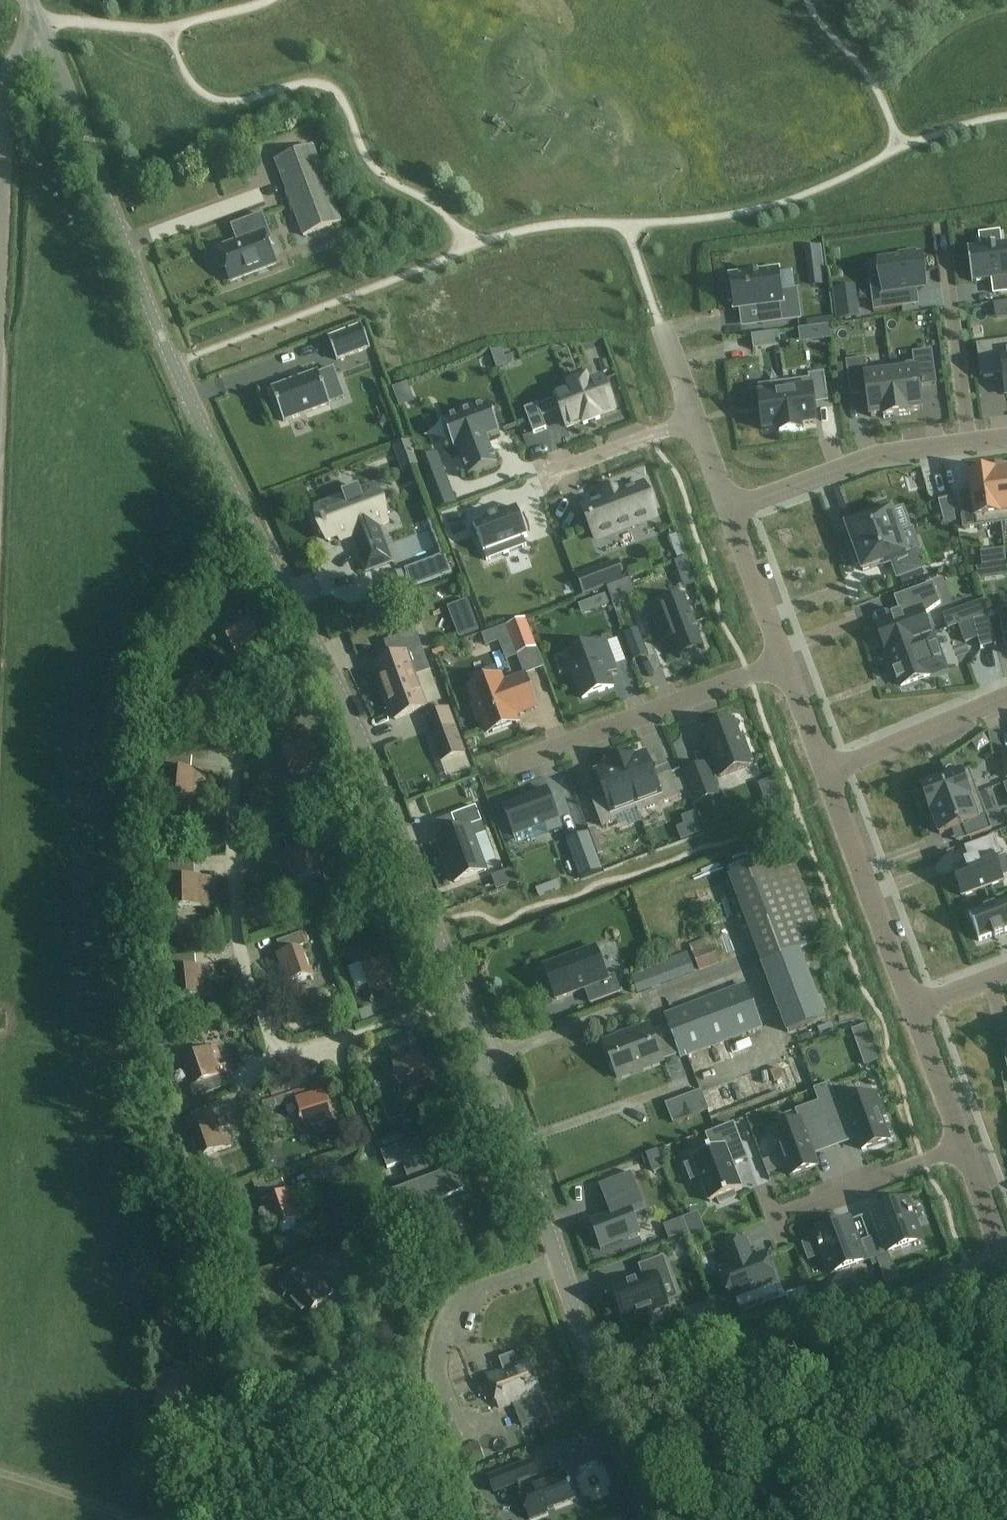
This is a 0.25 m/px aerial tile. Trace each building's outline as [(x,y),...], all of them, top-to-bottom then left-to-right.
[(274,162),(302,237),(341,223),(313,147),(274,162)] [(241,240),(219,248),(221,253),(217,254),(222,267),(226,266),(231,280),(276,264),(264,234),(268,232),(262,215),(235,225),(241,240)] [(967,248),(972,281),(997,278),(999,294),(1006,293),(1006,243),(967,248)] [(914,294),(913,289),(925,287),(921,254),(915,255),(914,251),(899,253),(900,257),(896,258),(879,260),(883,293),(884,297),(872,299),(873,311),(903,307),(901,296),(914,294)] [(781,292),(778,269),(731,275),(732,284),(726,284),(729,302),(734,301),(735,309),(759,306),(761,324),(800,319),(796,290),(781,292)] [(809,272),(811,285),(825,284),(824,271),(809,272)] [(841,317),(857,315),(855,301),(839,303),(841,317)] [(817,341),(832,339),(831,325),(815,327),(817,341)] [(363,326),(329,339),(337,361),(371,348),(363,326)] [(754,350),(779,346),(777,332),(752,336),(754,350)] [(1006,394),(1006,341),(976,345),(981,377),(996,375),(996,373),(1003,372),(1006,394)] [(508,363),(503,350),(491,350),(497,367),(508,363)] [(919,386),(935,383),(931,352),(914,354),(915,364),(890,367),(897,416),(910,414),(910,411),(922,410),(919,386)] [(883,415),(884,418),(897,416),(890,367),(866,370),(864,360),(847,363),(852,394),(867,392),(870,416),(883,415)] [(284,422),(330,404),(319,372),(272,390),(284,422)] [(784,382),(791,432),(803,430),(802,425),(816,423),(813,398),(828,396),(824,372),(808,374),(809,378),(784,382)] [(561,411),(567,427),(582,421),(584,425),(600,418),(599,415),(615,409),(604,379),(588,385),(586,379),(569,385),(571,391),(555,397),(556,399),(538,405),(537,404),(524,409),(533,434),(546,429),(542,418),(561,411)] [(764,431),(778,429),(779,433),(791,432),(784,382),(758,385),(764,431)] [(489,404),(443,421),(454,450),(458,449),(469,477),(498,466),(487,438),(500,433),(489,404)] [(410,443),(395,449),(403,471),(418,465),(410,443)] [(451,487),(444,468),(438,452),(420,459),(426,475),(433,494),(451,487)] [(999,473),(994,474),(1001,523),(1006,523),(1006,469),(999,470),(999,473)] [(973,501),(959,503),(962,528),(1001,523),(994,474),(969,477),(973,501)] [(655,517),(643,484),(584,506),(596,539),(655,517)] [(367,572),(392,562),(379,526),(387,523),(385,517),(390,515),(384,500),(367,507),(359,488),(342,495),(343,497),(315,507),(320,519),(315,521),(319,534),(325,532),(328,541),(339,537),(341,541),(353,536),(367,572)] [(950,498),(939,501),(944,523),(956,520),(950,498)] [(846,526),(849,534),(845,535),(851,550),(900,532),(891,510),(846,526)] [(524,517),(480,536),(493,569),(538,550),(524,517)] [(863,571),(891,561),(897,578),(924,568),(917,550),(907,553),(900,532),(851,550),(856,565),(860,564),(863,571)] [(444,554),(420,564),(404,570),(411,589),(427,583),(452,574),(444,554)] [(686,556),(675,560),(679,571),(690,567),(686,556)] [(618,562),(577,577),(583,592),(624,577),(618,562)] [(987,565),(982,566),(976,567),(979,580),(989,579),(987,565)] [(390,577),(395,590),(407,586),(401,572),(390,577)] [(629,578),(607,587),(612,602),(635,593),(629,578)] [(924,615),(940,603),(933,582),(894,596),(901,614),(893,617),(892,615),(891,616),(892,618),(876,624),(886,652),(933,634),(933,633),(931,634),(924,615)] [(583,614),(609,604),(605,595),(579,604),(583,614)] [(650,612),(648,613),(661,646),(662,646),(661,642),(672,638),(679,658),(681,657),(679,654),(701,645),(703,649),(704,648),(685,595),(683,596),(684,599),(662,607),(661,604),(659,604),(661,610),(651,614),(650,612)] [(958,625),(972,620),(988,616),(984,600),(942,615),(947,629),(958,625)] [(238,601),(215,616),(221,625),(244,609),(238,601)] [(999,610),(1003,636),(1006,635),(1006,609),(999,610)] [(239,658),(250,651),(248,648),(255,644),(259,651),(267,646),(246,612),(220,627),(239,658)] [(460,638),(480,631),(474,616),(455,623),(460,638)] [(988,616),(972,620),(980,649),(996,644),(988,616)] [(538,647),(527,617),(507,624),(518,654),(538,647)] [(893,671),(894,673),(896,672),(899,680),(896,680),(897,682),(899,681),(901,686),(946,670),(933,634),(886,652),(888,651),(895,671),(893,671)] [(566,653),(582,698),(614,686),(609,673),(616,670),(605,641),(597,643),(597,642),(566,653)] [(375,665),(385,692),(417,680),(415,676),(430,671),(422,647),(375,665)] [(205,714),(211,703),(208,701),(211,695),(218,698),(223,690),(187,671),(173,697),(205,714)] [(500,678),(471,688),(476,702),(471,704),(477,719),(482,718),(487,733),(517,722),(514,715),(535,707),(524,677),(503,685),(500,678)] [(417,680),(385,692),(395,719),(427,708),(417,680)] [(424,717),(440,762),(464,754),(448,709),(424,717)] [(741,740),(734,720),(704,732),(721,777),(751,765),(749,761),(752,761),(744,739),(741,740)] [(324,741),(312,745),(306,729),(297,732),(300,740),(293,742),(292,739),(279,743),(291,777),(320,767),(321,769),(332,765),(324,741)] [(645,753),(620,763),(638,809),(637,809),(638,812),(680,797),(671,773),(655,779),(645,753)] [(638,809),(620,763),(596,772),(605,797),(592,802),(601,826),(614,821),(616,821),(615,818),(637,809),(638,809)] [(717,794),(705,763),(683,771),(695,802),(717,794)] [(206,781),(207,771),(167,768),(165,798),(201,801),(202,788),(198,787),(199,780),(206,781)] [(925,783),(926,786),(922,787),(931,811),(978,793),(969,770),(935,783),(934,780),(925,783)] [(503,806),(515,836),(545,825),(548,832),(560,827),(558,820),(547,790),(503,806)] [(933,816),(930,817),(935,829),(937,828),(939,834),(963,826),(967,838),(991,829),(978,793),(931,811),(933,816)] [(766,801),(769,810),(783,805),(780,796),(766,801)] [(485,821),(482,811),(463,818),(466,827),(454,831),(464,858),(482,852),(473,825),(485,821)] [(285,839),(289,852),(273,857),(276,866),(284,864),(286,871),(283,872),(287,884),(321,873),(311,844),(313,844),(308,831),(285,839)] [(588,832),(566,840),(580,878),(602,870),(588,832)] [(977,861),(953,870),(962,896),(1003,881),(993,855),(1000,853),(994,837),(972,846),(977,861)] [(729,878),(759,959),(821,934),(792,855),(729,878)] [(170,877),(171,877),(172,907),(207,906),(207,893),(203,893),(203,886),(211,885),(211,876),(195,876),(195,864),(170,865),(170,877)] [(498,882),(511,878),(506,864),(493,869),(498,882)] [(969,915),(979,941),(1006,931),(1006,901),(969,915)] [(278,943),(282,953),(266,959),(269,968),(277,965),(279,972),(275,973),(280,986),(314,973),(304,945),(306,944),(302,934),(278,943)] [(834,967),(821,934),(759,959),(786,1032),(826,1018),(811,976),(834,967)] [(699,971),(720,964),(709,935),(689,942),(699,971)] [(386,947),(386,948),(358,958),(371,992),(383,987),(382,984),(388,981),(391,989),(400,985),(395,971),(406,966),(398,942),(386,947)] [(590,1003),(620,992),(614,976),(607,978),(595,947),(543,967),(556,999),(585,988),(590,1003)] [(639,995),(694,974),(686,953),(631,974),(639,995)] [(171,969),(173,969),(176,999),(212,995),(210,982),(207,982),(206,975),(214,974),(213,965),(197,966),(195,955),(170,958),(171,969)] [(668,1024),(652,1030),(649,1024),(603,1041),(611,1060),(673,1037),(676,1047),(681,1058),(762,1027),(746,983),(664,1014),(668,1024)] [(370,1008),(358,1013),(362,1022),(374,1017),(370,1008)] [(154,1033),(155,1047),(180,1045),(179,1031),(154,1033)] [(673,1037),(611,1060),(618,1080),(664,1062),(661,1054),(676,1047),(673,1037)] [(391,1057),(401,1091),(430,1082),(418,1044),(409,1047),(411,1055),(404,1057),(403,1053),(391,1057)] [(182,1057),(192,1085),(191,1086),(195,1098),(219,1090),(215,1077),(230,1072),(225,1060),(218,1062),(216,1056),(219,1054),(216,1045),(182,1057)] [(294,1092),(304,1127),(333,1118),(321,1080),(312,1083),(314,1090),(307,1092),(306,1089),(294,1092)] [(136,1087),(139,1098),(151,1094),(147,1083),(136,1087)] [(830,1083),(814,1089),(818,1102),(819,1102),(832,1137),(832,1135),(854,1127),(862,1150),(888,1140),(880,1118),(883,1117),(875,1094),(839,1107),(830,1083)] [(689,1095),(678,1099),(685,1119),(696,1115),(709,1110),(701,1090),(689,1095)] [(799,1121),(774,1131),(791,1176),(817,1166),(809,1144),(831,1136),(831,1137),(832,1137),(819,1102),(818,1102),(795,1110),(799,1121)] [(197,1158),(231,1146),(227,1133),(223,1135),(221,1128),(228,1125),(225,1116),(187,1130),(197,1158)] [(712,1150),(693,1157),(710,1202),(717,1199),(719,1204),(736,1197),(734,1193),(742,1190),(732,1164),(747,1159),(734,1124),(706,1135),(712,1150)] [(388,1169),(423,1156),(417,1139),(382,1152),(388,1169)] [(657,1150),(647,1154),(653,1171),(664,1167),(657,1150)] [(429,1173),(409,1180),(412,1189),(389,1197),(396,1216),(400,1215),(401,1217),(437,1211),(434,1202),(464,1191),(457,1172),(433,1181),(429,1173)] [(601,1184),(612,1213),(592,1221),(603,1249),(639,1235),(632,1216),(644,1212),(629,1173),(601,1184)] [(302,1186),(286,1191),(283,1181),(258,1189),(262,1200),(264,1199),(274,1227),(308,1215),(304,1203),(300,1204),(298,1197),(305,1195),(302,1186)] [(873,1212),(881,1234),(869,1238),(876,1257),(888,1252),(888,1253),(921,1240),(912,1214),(913,1214),(911,1211),(906,1200),(873,1212)] [(864,1262),(864,1261),(875,1257),(876,1257),(869,1238),(857,1242),(849,1221),(815,1234),(819,1245),(820,1249),(821,1248),(830,1274),(864,1262)] [(765,1253),(752,1258),(745,1239),(722,1248),(729,1267),(720,1270),(731,1299),(776,1282),(765,1253)] [(639,1281),(614,1290),(624,1318),(644,1311),(645,1312),(646,1312),(646,1311),(665,1304),(665,1305),(666,1305),(658,1282),(671,1277),(663,1256),(638,1265),(643,1278),(639,1280),(639,1281)] [(317,1266),(305,1277),(297,1269),(278,1286),(286,1294),(287,1293),(307,1315),(334,1292),(326,1282),(323,1284),(318,1279),(324,1274),(317,1266)] [(884,1279),(887,1285),(898,1280),(896,1274),(884,1279)] [(701,1320),(714,1315),(708,1296),(694,1301),(701,1320)] [(499,1360),(503,1369),(487,1375),(499,1408),(513,1403),(521,1426),(550,1415),(529,1360),(517,1364),(514,1354),(499,1360)] [(540,1462),(539,1476),(558,1477),(559,1463),(540,1462)] [(568,1478),(522,1493),(531,1519),(577,1504),(568,1478)]
